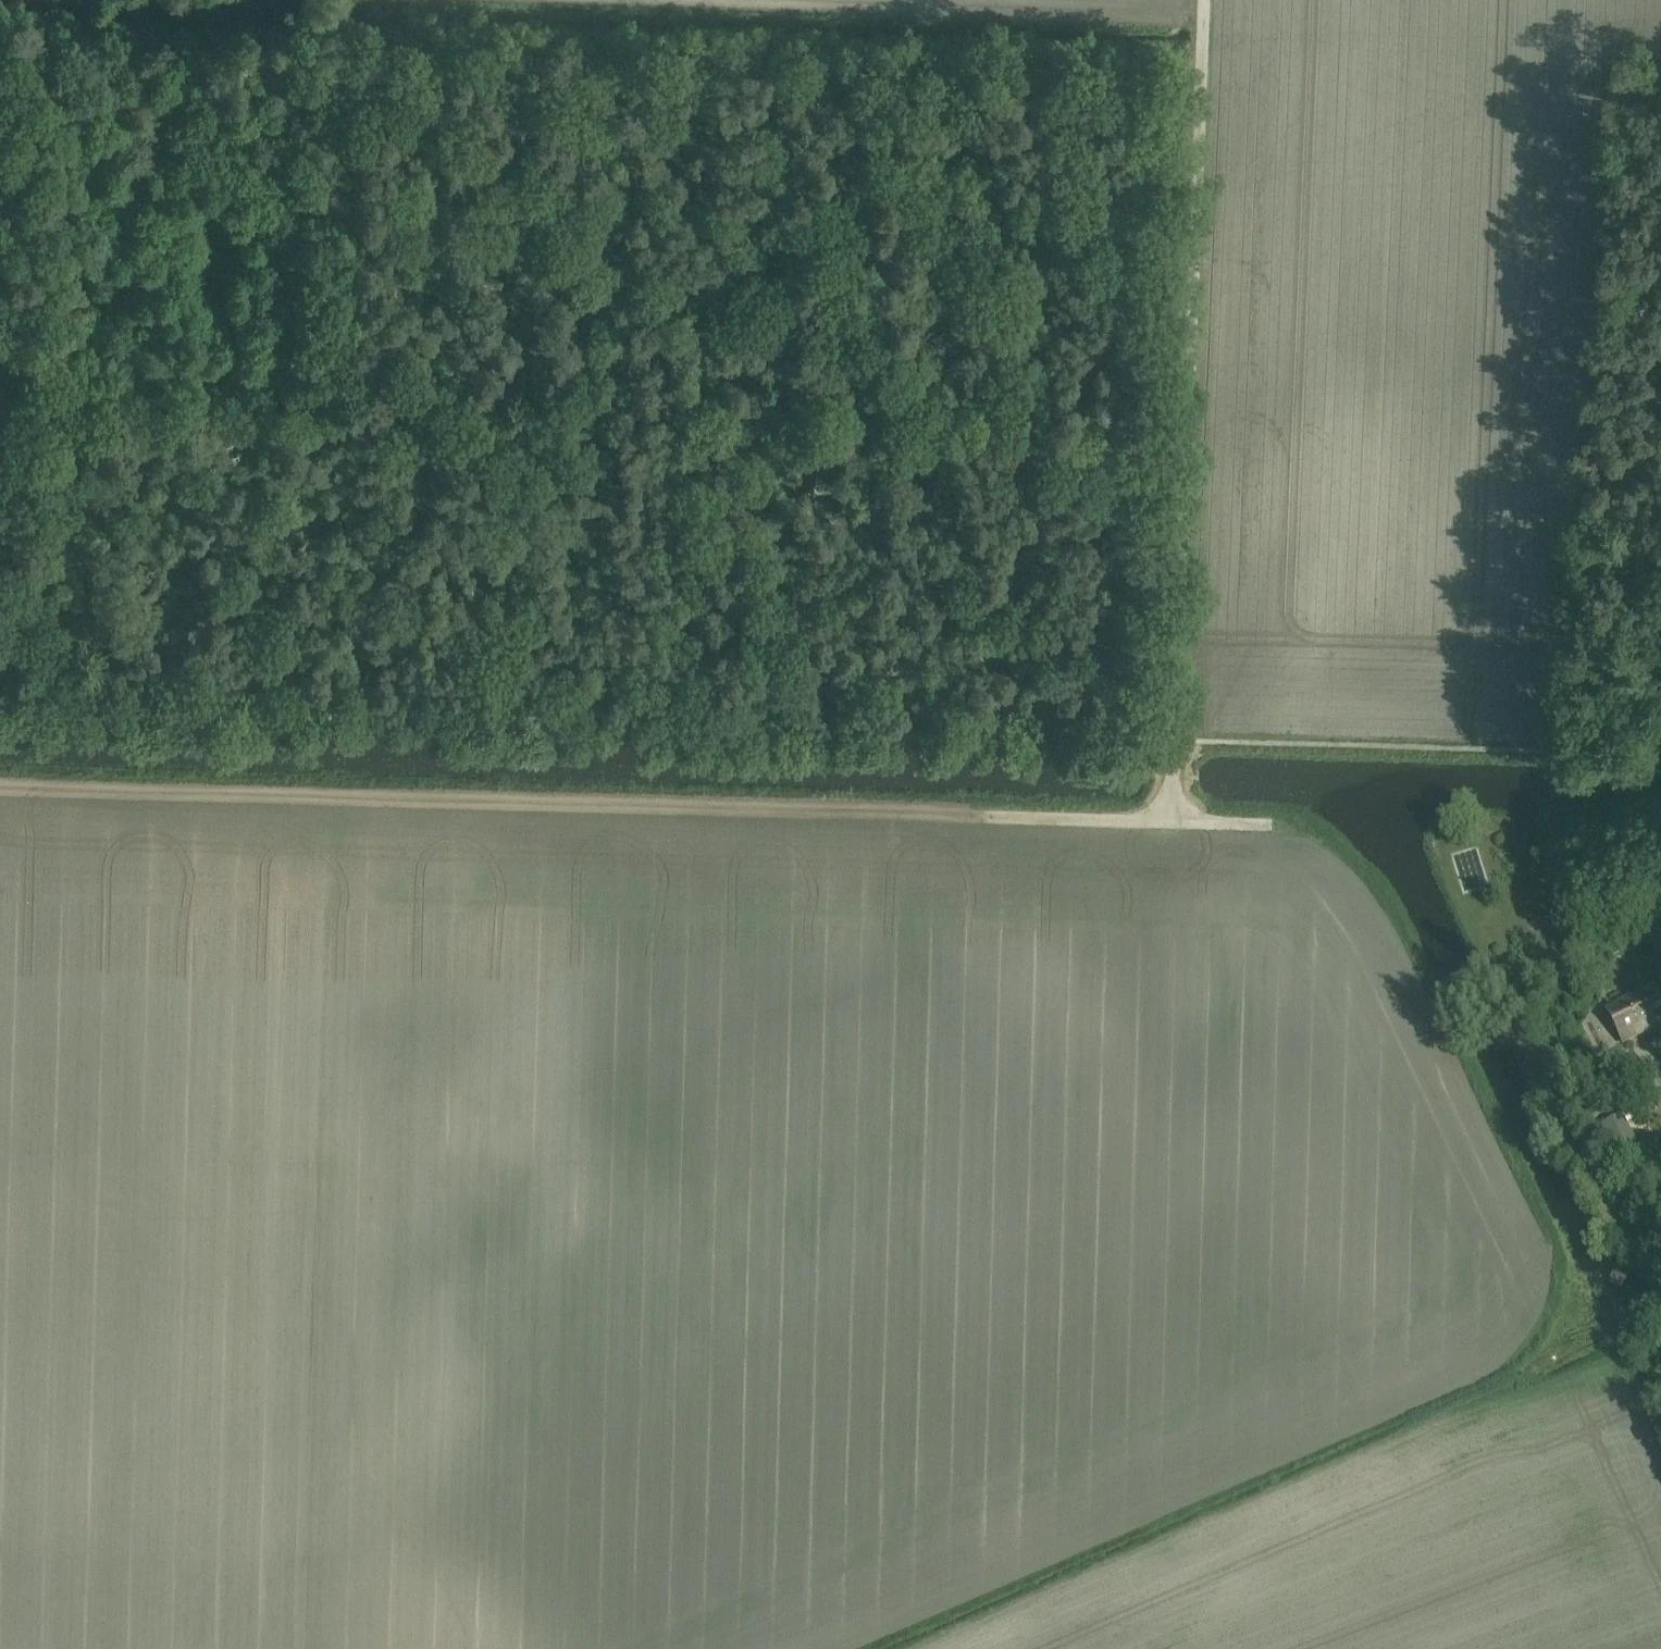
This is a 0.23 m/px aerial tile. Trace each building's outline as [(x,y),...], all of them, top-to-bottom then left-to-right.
[(1654,985),(1637,993),(1637,995),(1606,1010),(1623,1043),(1654,1028),(1654,1029),(1660,1025),(1660,999),(1654,985)] [(1644,1144),(1629,1112),(1611,1121),(1625,1152),(1644,1144)]
